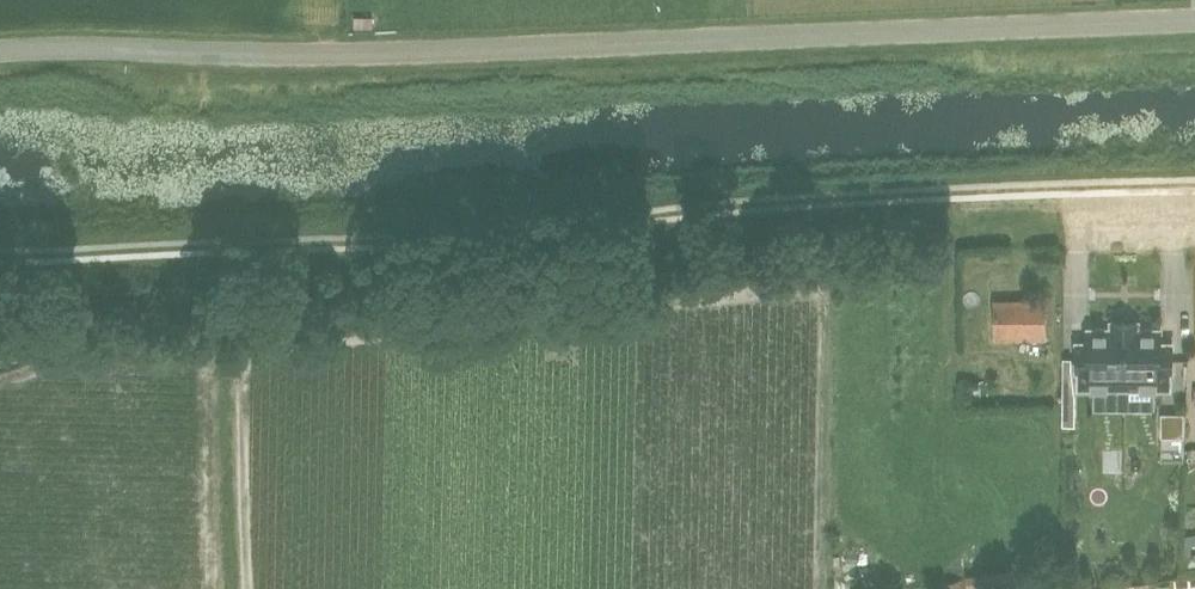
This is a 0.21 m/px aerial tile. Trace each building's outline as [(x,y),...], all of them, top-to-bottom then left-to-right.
[(994,341),(1047,341),(1047,298),(993,298),(994,341)] [(1138,328),(1138,323),(1138,321),(1136,321),(1113,321),(1111,321),(1111,323),(1111,328),(1088,328),(1088,342),(1076,342),(1076,371),(1079,371),(1079,387),(1096,387),(1151,388),(1169,388),(1169,371),(1172,371),(1172,343),(1160,343),(1160,328),(1138,328)] [(1163,413),(1162,437),(1186,437),(1186,414),(1163,413)] [(1026,569),(965,574),(966,588),(1027,588),(1026,569)]
